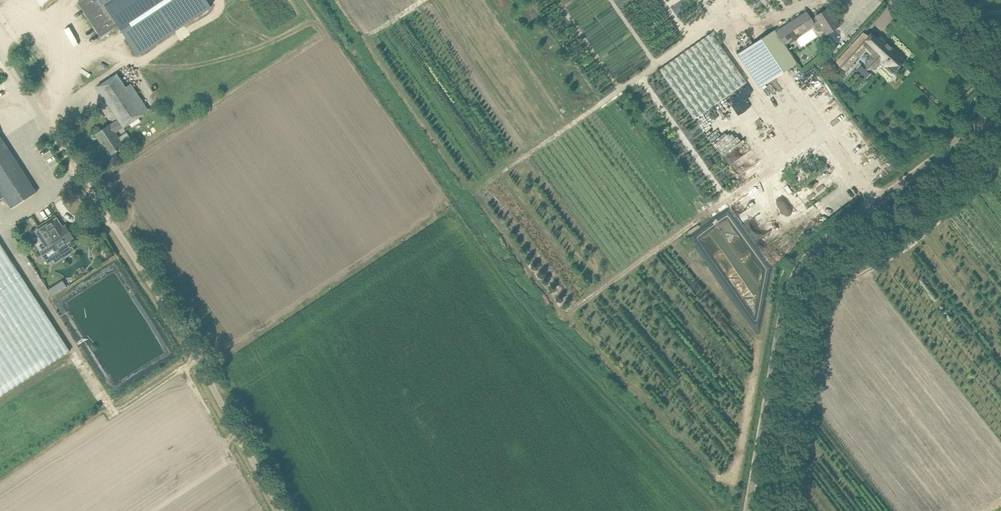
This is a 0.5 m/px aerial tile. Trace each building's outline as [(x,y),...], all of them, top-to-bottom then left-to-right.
[(78,3),(85,12),(87,16),(101,36),(117,25),(118,25),(137,55),(192,19),(180,0),(82,0),(78,3)] [(708,10),(707,0),(694,0),(694,10),(708,10)] [(805,12),(775,32),(784,45),(813,26),(815,29),(817,31),(819,31),(821,31),(822,30),(825,34),(839,25),(834,18),(833,19),(831,15),(832,15),(828,9),(811,20),(805,12)] [(784,45),(775,32),(774,30),(737,54),(759,87),(796,63),(784,45)] [(659,70),(694,118),(745,82),(711,33),(659,70)] [(893,73),(905,60),(906,60),(903,57),(903,56),(880,35),(873,43),(868,38),(861,45),(871,54),(866,60),(867,60),(874,67),(874,68),(875,68),(880,62),(884,66),(884,65),(893,73),(894,73),(893,73)] [(837,62),(845,70),(858,56),(849,48),(837,62)] [(109,155),(124,146),(115,133),(123,127),(123,128),(144,114),(117,73),(96,87),(118,119),(95,134),(109,155)] [(0,136),(0,199),(4,197),(11,208),(36,192),(0,136)] [(65,225),(61,227),(60,225),(60,224),(56,218),(39,229),(49,245),(53,242),(59,251),(66,246),(65,244),(74,239),(65,225)] [(70,350),(0,243),(0,395),(70,350)]
